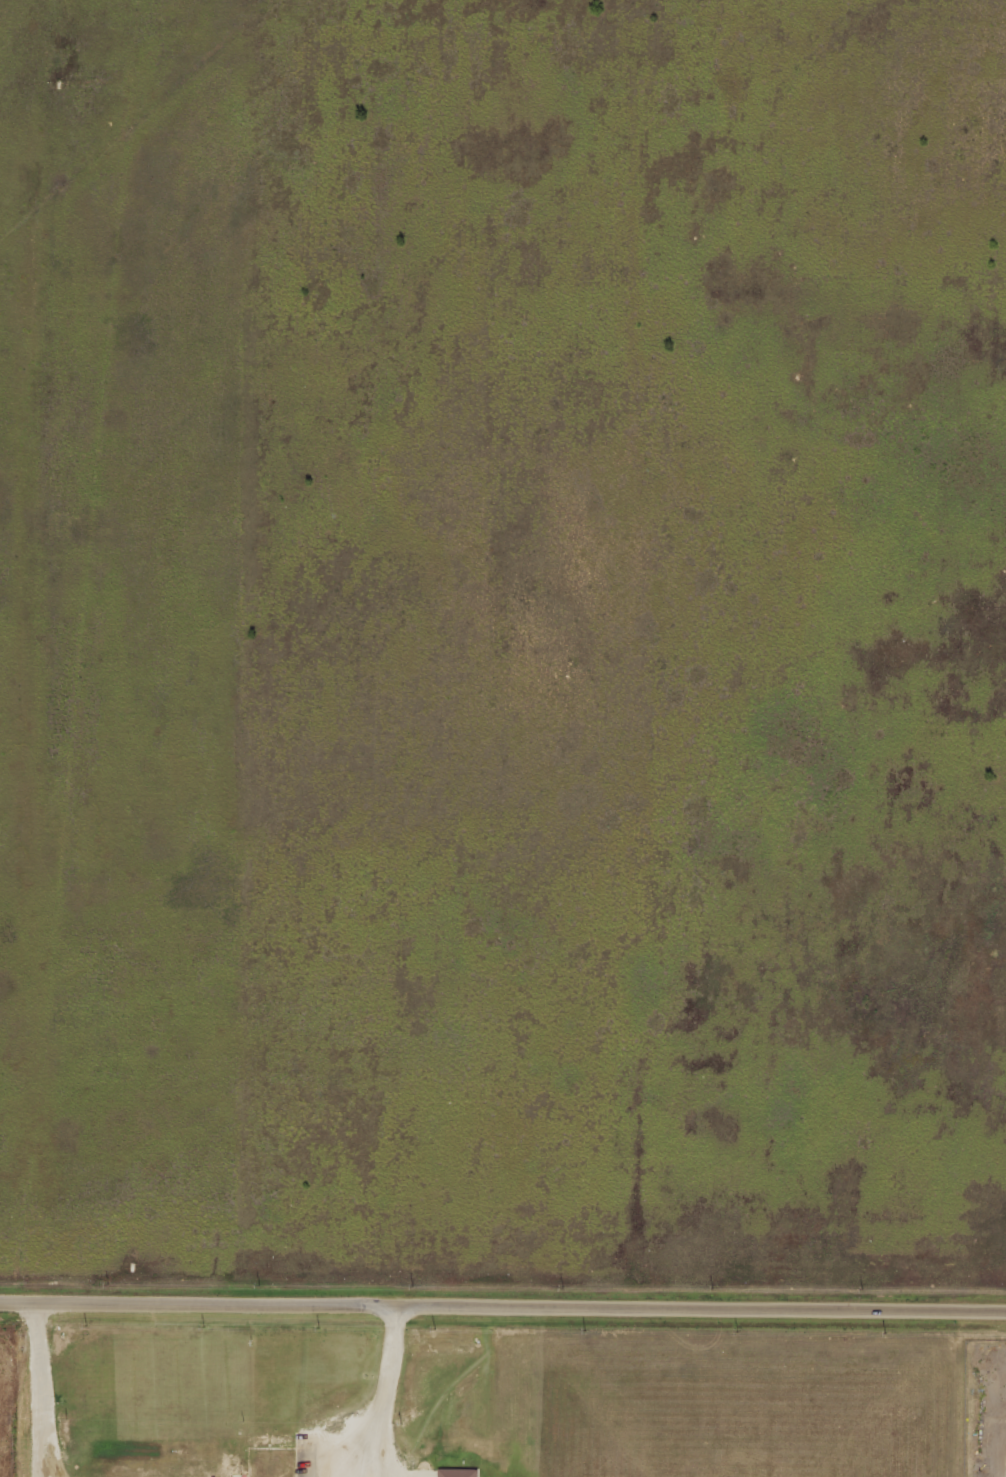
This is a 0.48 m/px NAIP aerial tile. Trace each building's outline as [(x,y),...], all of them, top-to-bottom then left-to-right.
[(438,1468),(438,1476),(478,1476),(478,1469),(438,1468)]
